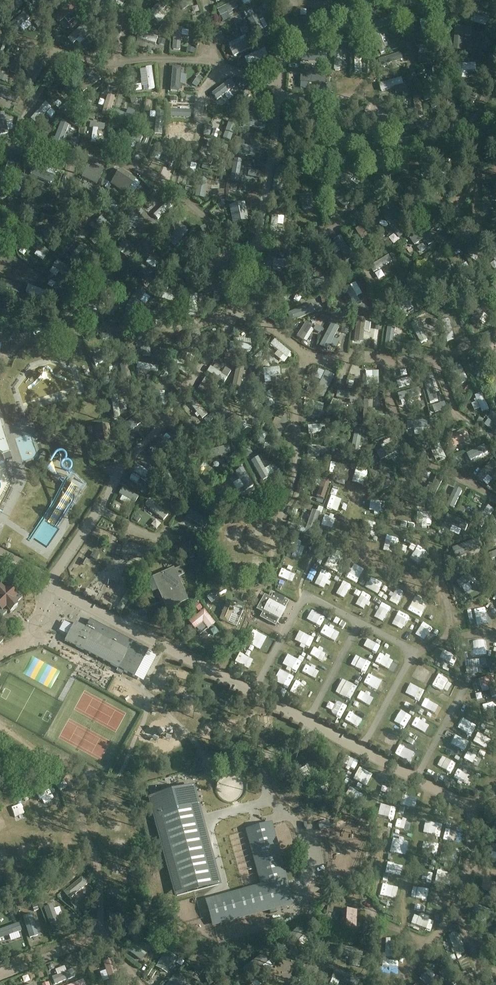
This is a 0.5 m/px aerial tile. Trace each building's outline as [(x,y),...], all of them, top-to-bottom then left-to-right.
[(3,11),(8,17),(23,4),(19,0),(16,0),(3,11)] [(233,3),(217,10),(220,16),(236,9),(233,3)] [(432,9),(425,11),(428,31),(436,30),(432,9)] [(359,12),(352,12),(350,34),(358,34),(359,12)] [(60,27),(70,21),(66,14),(55,21),(60,27)] [(24,15),(10,28),(19,38),(34,25),(24,15)] [(265,37),(255,18),(248,21),(258,41),(265,37)] [(388,24),(378,26),(380,34),(390,31),(388,24)] [(472,37),(473,29),(457,28),(454,51),(463,51),(464,36),(472,37)] [(136,39),(155,45),(157,38),(138,32),(136,39)] [(79,35),(69,39),(73,48),(83,43),(79,35)] [(374,37),(381,55),(387,53),(380,35),(374,37)] [(233,58),(253,49),(249,41),(229,51),(233,58)] [(264,48),(244,58),(248,65),(268,55),(264,48)] [(378,60),(381,67),(403,61),(401,54),(378,60)] [(16,55),(10,72),(18,76),(25,58),(16,55)] [(419,65),(438,63),(437,55),(418,58),(419,65)] [(22,76),(28,79),(37,58),(31,56),(22,76)] [(145,67),(147,84),(153,83),(151,66),(145,67)] [(172,66),(170,90),(179,91),(181,67),(172,66)] [(433,69),(435,96),(442,95),(440,69),(433,69)] [(327,74),(302,72),(301,82),(326,84),(327,74)] [(101,79),(96,73),(78,86),(82,92),(101,79)] [(187,89),(189,79),(181,78),(180,88),(187,89)] [(379,85),(381,92),(404,86),(402,79),(379,85)] [(198,93),(203,86),(198,82),(193,89),(198,93)] [(0,88),(0,95),(11,99),(13,93),(0,88)] [(421,97),(413,98),(416,116),(423,115),(421,97)] [(63,113),(67,118),(84,104),(80,98),(63,113)] [(353,127),(357,107),(349,106),(346,125),(353,127)] [(134,125),(136,118),(117,111),(115,117),(134,125)] [(458,119),(441,111),(438,118),(456,126),(458,119)] [(297,112),(294,119),(316,128),(319,121),(297,112)] [(244,118),(243,125),(262,127),(262,120),(244,118)] [(230,140),(236,122),(229,120),(223,138),(230,140)] [(169,123),(168,131),(195,132),(195,125),(169,123)] [(64,137),(68,127),(60,125),(57,135),(64,137)] [(125,130),(123,136),(142,143),(144,136),(125,130)] [(339,133),(338,139),(355,142),(356,136),(339,133)] [(365,150),(367,155),(386,147),(384,141),(365,150)] [(152,148),(170,157),(173,152),(155,142),(152,148)] [(321,144),(313,142),(310,154),(317,156),(321,144)] [(185,155),(180,173),(188,174),(192,156),(185,155)] [(447,155),(434,163),(437,168),(450,160),(447,155)] [(447,178),(464,170),(461,165),(445,172),(447,178)] [(284,169),(276,168),(273,190),(280,191),(284,169)] [(111,184),(127,195),(137,180),(121,169),(111,184)] [(135,169),(131,175),(147,185),(150,179),(135,169)] [(353,176),(346,170),(337,181),(352,193),(358,186),(350,180),(353,176)] [(428,171),(421,175),(431,189),(438,185),(428,171)] [(208,175),(199,174),(195,197),(204,198),(208,175)] [(411,188),(405,192),(416,207),(422,202),(411,188)] [(314,208),(311,194),(299,196),(300,203),(301,202),(303,210),(314,208)] [(439,211),(444,217),(461,204),(456,198),(439,211)] [(248,219),(245,203),(229,206),(232,222),(248,219)] [(113,209),(122,220),(127,216),(118,205),(113,209)] [(385,218),(399,237),(405,233),(391,213),(385,218)] [(122,231),(129,235),(139,219),(131,215),(122,231)] [(278,217),(271,216),(270,234),(276,235),(278,217)] [(366,247),(373,243),(362,226),(356,229),(366,247)] [(426,227),(410,239),(415,245),(431,234),(426,227)] [(45,257),(49,251),(34,241),(31,246),(45,257)] [(324,248),(332,263),(337,260),(330,245),(324,248)] [(370,267),(374,273),(393,261),(389,255),(370,267)] [(480,272),(493,264),(490,258),(477,266),(480,272)] [(296,262),(273,260),(272,267),(295,269),(296,262)] [(471,281),(476,278),(467,263),(461,266),(471,281)] [(51,277),(58,272),(54,266),(47,271),(51,277)] [(434,276),(445,298),(452,295),(441,273),(434,276)] [(308,291),(326,285),(323,278),(306,283),(308,291)] [(45,284),(51,288),(55,283),(50,279),(45,284)] [(26,292),(36,296),(39,290),(29,285),(26,292)] [(345,289),(354,305),(360,302),(350,285),(345,289)] [(128,300),(138,306),(142,299),(146,292),(136,286),(128,300)] [(397,296),(409,311),(414,306),(402,292),(397,296)] [(470,322),(477,326),(490,306),(483,302),(470,322)] [(287,314),(291,322),(314,313),(311,304),(287,314)] [(434,319),(428,316),(421,331),(425,333),(423,337),(431,341),(439,326),(432,323),(434,319)] [(365,318),(357,317),(354,342),(363,342),(365,318)] [(449,319),(442,321),(448,342),(455,340),(449,319)] [(313,325),(306,321),(296,337),(303,341),(313,325)] [(388,326),(386,346),(392,346),(394,327),(388,326)] [(197,331),(186,334),(189,347),(201,344),(197,331)] [(270,345),(287,358),(291,353),(274,340),(270,345)] [(230,343),(229,350),(251,351),(251,344),(230,343)] [(90,365),(84,348),(78,350),(83,367),(90,365)] [(92,359),(95,366),(115,356),(112,350),(92,359)] [(185,368),(175,360),(172,364),(183,372),(185,368)] [(137,363),(136,369),(157,373),(158,367),(137,363)] [(490,366),(484,364),(477,382),(484,384),(490,366)] [(462,384),(469,381),(461,365),(454,368),(462,384)] [(113,366),(107,367),(112,384),(118,382),(113,366)] [(244,368),(236,366),(232,387),(240,388),(244,368)] [(207,372),(224,383),(227,378),(210,367),(207,372)] [(263,376),(280,375),(279,368),(263,369),(263,376)] [(331,382),(320,370),(314,375),(325,387),(331,382)] [(378,371),(366,372),(366,388),(379,388),(378,371)] [(401,386),(418,381),(417,375),(399,380),(401,386)] [(273,389),(274,377),(264,376),(264,389),(273,389)] [(424,382),(430,403),(439,401),(432,380),(424,382)] [(331,386),(321,397),(325,401),(335,390),(331,386)] [(397,402),(418,395),(416,388),(395,395),(397,402)] [(269,392),(250,403),(253,410),(273,399),(269,392)] [(359,396),(337,392),(336,399),(358,402),(359,396)] [(489,409),(482,393),(475,396),(482,412),(489,409)] [(113,417),(120,416),(116,396),(110,397),(113,417)] [(170,405),(171,397),(148,396),(148,403),(170,405)] [(104,399),(84,403),(85,410),(105,405),(104,399)] [(321,406),(308,399),(305,405),(318,411),(321,406)] [(378,420),(376,401),(369,402),(371,421),(378,420)] [(492,413),(488,418),(495,425),(495,416),(492,413)] [(2,455),(10,453),(2,428),(4,427),(0,414),(0,454),(2,455)] [(219,426),(224,432),(240,420),(235,414),(219,426)] [(287,423),(281,420),(275,434),(281,437),(287,423)] [(120,442),(134,431),(129,424),(115,435),(120,442)] [(450,449),(468,442),(464,431),(446,438),(450,449)] [(328,436),(310,434),(309,440),(327,443),(328,436)] [(175,435),(162,449),(167,454),(180,440),(175,435)] [(351,450),(359,452),(362,436),(354,435),(351,450)] [(382,455),(397,448),(393,441),(378,449),(382,455)] [(484,445),(466,454),(469,460),(487,451),(484,445)] [(307,447),(307,454),(325,455),(326,448),(307,447)] [(164,454),(157,467),(168,474),(176,461),(164,454)] [(495,468),(495,463),(493,460),(476,479),(481,484),(495,468)] [(149,472),(133,462),(130,468),(146,478),(149,472)] [(355,484),(363,485),(364,473),(357,472),(355,484)] [(439,473),(429,494),(435,497),(445,476),(439,473)] [(178,491),(166,474),(160,477),(172,495),(178,491)] [(378,492),(398,485),(395,478),(376,485),(378,492)] [(322,479),(316,498),(324,500),(330,482),(322,479)] [(134,503),(137,497),(122,488),(119,494),(134,503)] [(450,509),(457,511),(465,492),(458,489),(450,509)] [(448,491),(446,497),(452,500),(454,493),(448,491)] [(165,515),(147,500),(143,506),(160,521),(165,515)] [(422,505),(416,503),(410,518),(416,520),(422,505)] [(494,510),(489,506),(476,524),(482,528),(494,510)] [(198,525),(203,518),(191,511),(186,518),(198,525)] [(263,541),(264,527),(254,526),(254,540),(263,541)] [(374,538),(377,528),(369,526),(366,536),(374,538)] [(456,558),(481,548),(478,540),(452,549),(456,558)] [(128,556),(148,560),(151,558),(153,548),(147,546),(147,548),(123,543),(122,544),(119,543),(115,558),(127,561),(128,556)] [(319,567),(328,571),(331,565),(321,561),(319,567)] [(155,577),(153,578),(159,590),(162,599),(163,600),(167,609),(171,607),(187,600),(177,578),(183,575),(180,569),(174,571),(173,569),(155,577)] [(313,573),(310,581),(316,583),(319,575),(313,573)] [(321,573),(317,587),(328,591),(332,576),(321,573)] [(2,617),(8,611),(11,613),(18,607),(16,604),(22,598),(20,595),(21,594),(21,590),(17,586),(12,586),(11,587),(9,584),(2,590),(1,588),(0,589),(0,616),(2,617)] [(344,591),(352,595),(355,589),(346,585),(344,591)] [(342,599),(349,602),(351,595),(344,592),(342,599)] [(366,603),(369,598),(359,593),(357,598),(366,603)] [(285,609),(288,602),(273,594),(271,599),(264,595),(257,610),(263,613),(260,618),(275,626),(279,619),(278,619),(284,608),(285,609)] [(227,624),(235,605),(227,601),(219,620),(227,624)] [(380,604),(375,613),(385,619),(390,610),(380,604)] [(189,623),(195,631),(202,624),(207,630),(215,624),(204,611),(189,623)] [(397,620),(409,626),(412,620),(400,613),(397,620)] [(65,641),(135,677),(148,650),(90,620),(85,628),(75,623),(65,641)] [(315,639),(321,628),(315,625),(309,636),(315,639)] [(325,628),(321,638),(332,644),(337,634),(325,628)] [(470,650),(479,649),(478,635),(470,635),(470,650)] [(315,648),(310,659),(325,665),(329,655),(315,648)] [(237,662),(256,672),(260,665),(240,655),(237,662)] [(382,669),(388,659),(382,656),(376,666),(382,669)] [(359,661),(355,669),(360,671),(359,674),(367,678),(372,667),(359,661)] [(366,685),(373,688),(378,673),(372,671),(366,685)] [(482,688),(489,686),(492,698),(495,697),(495,685),(494,677),(480,680),(482,688)] [(440,692),(446,682),(440,678),(434,688),(440,692)] [(358,680),(354,688),(359,690),(363,682),(358,680)] [(339,697),(355,704),(360,693),(344,686),(339,697)] [(417,713),(422,704),(412,699),(407,708),(417,713)] [(328,718),(344,723),(349,709),(333,704),(328,718)] [(415,723),(411,734),(426,739),(430,727),(415,723)] [(167,732),(158,736),(165,748),(173,744),(167,732)] [(479,736),(475,744),(481,747),(485,740),(479,736)] [(464,759),(471,747),(461,741),(454,754),(464,759)] [(414,761),(419,751),(405,744),(400,753),(414,761)] [(468,769),(479,772),(482,761),(471,758),(468,769)] [(455,785),(469,791),(473,781),(459,775),(455,785)] [(231,778),(226,782),(232,790),(237,786),(231,778)] [(221,885),(193,785),(147,797),(174,898),(221,885)] [(216,787),(207,797),(216,806),(226,797),(216,787)] [(54,791),(41,796),(46,807),(58,802),(54,791)] [(248,817),(256,808),(238,791),(230,800),(248,817)] [(112,803),(112,811),(122,811),(122,803),(112,803)] [(12,810),(18,824),(27,819),(21,805),(12,810)] [(252,821),(261,814),(257,810),(249,817),(252,821)] [(398,825),(408,828),(411,817),(401,815),(398,825)] [(294,904),(272,822),(245,829),(260,885),(206,900),(213,927),(294,904)] [(430,831),(428,838),(441,842),(443,835),(430,831)] [(463,838),(448,834),(445,846),(460,849),(463,838)] [(399,849),(400,847),(395,845),(392,854),(406,859),(409,852),(399,849)] [(228,872),(238,861),(233,855),(222,867),(228,872)] [(398,881),(401,867),(391,865),(388,880),(398,881)] [(424,884),(434,886),(436,872),(426,871),(424,884)] [(81,881),(65,896),(73,904),(89,889),(81,881)] [(481,889),(495,894),(495,885),(483,881),(481,889)] [(417,892),(416,903),(430,904),(431,893),(417,892)] [(481,905),(479,911),(495,917),(495,910),(481,905)] [(356,930),(357,911),(341,910),(340,929),(356,930)] [(54,936),(61,933),(53,913),(46,916),(54,936)] [(109,923),(132,921),(132,914),(109,915),(109,923)] [(34,918),(26,920),(28,935),(36,934),(34,918)] [(422,928),(430,936),(437,930),(429,921),(422,928)] [(0,927),(0,937),(20,930),(17,922),(0,927)] [(304,934),(298,928),(278,947),(284,953),(304,934)] [(450,938),(456,955),(464,952),(457,935),(450,938)] [(128,951),(142,962),(151,949),(143,943),(140,947),(135,943),(128,951)] [(337,946),(335,955),(361,960),(363,951),(337,946)] [(167,974),(177,958),(165,951),(155,967),(167,974)] [(264,953),(242,969),(247,977),(270,961),(264,953)] [(332,978),(348,984),(358,984),(361,980),(335,969),(332,978)] [(421,980),(426,984),(439,984),(426,974),(421,980)] [(473,974),(467,977),(470,984),(477,984),(473,974)] [(59,984),(75,984),(78,984),(76,977),(58,982),(59,984)]
